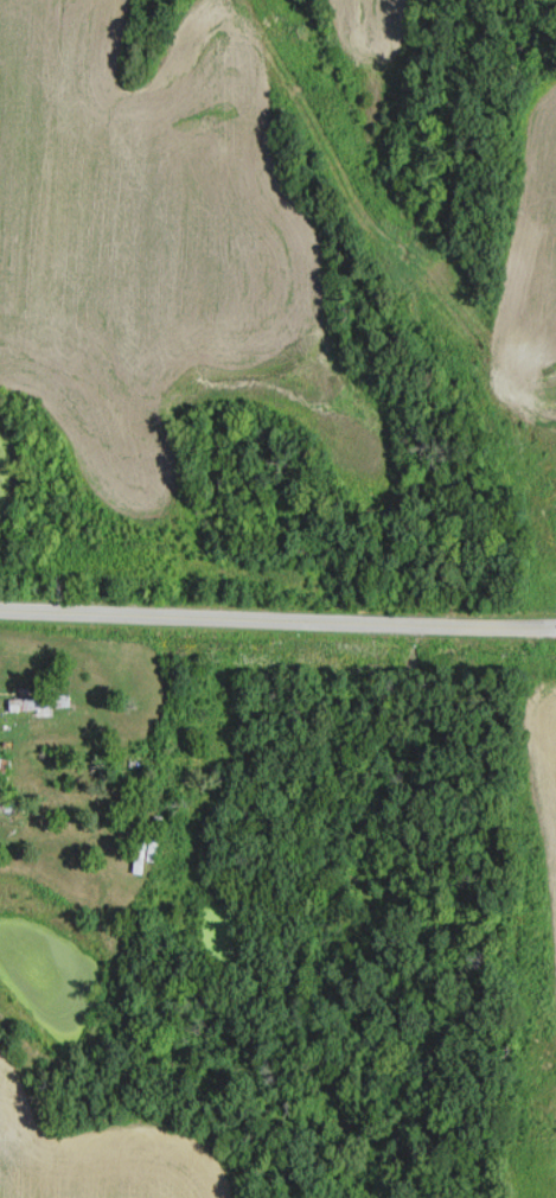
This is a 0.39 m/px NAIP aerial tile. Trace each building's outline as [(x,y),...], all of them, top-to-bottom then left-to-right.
[(3,712),(3,722),(50,722),(50,712),(3,712)]
